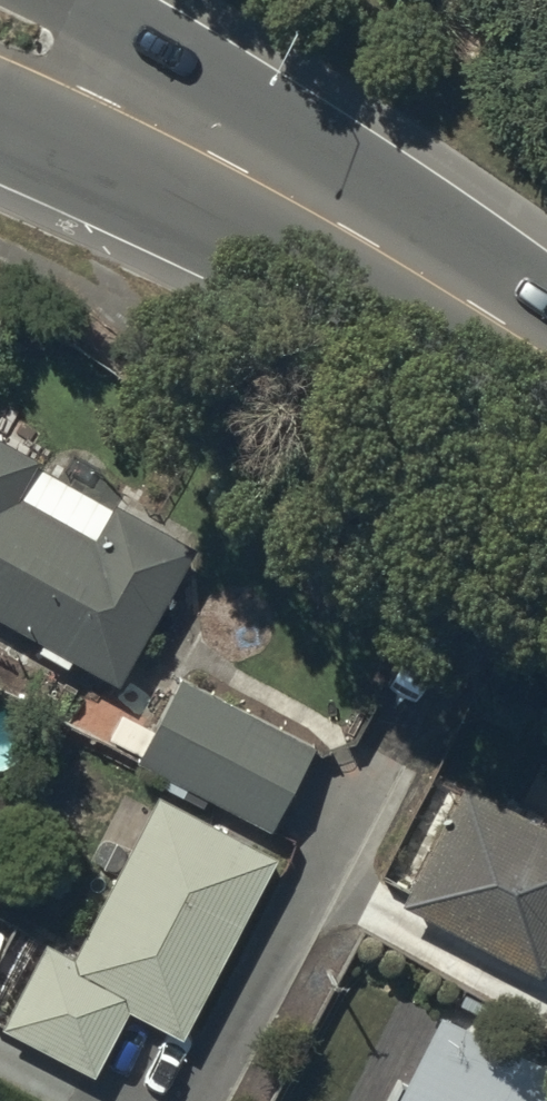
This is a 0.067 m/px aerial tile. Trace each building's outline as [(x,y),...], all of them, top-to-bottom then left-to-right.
[(0,435),(0,604),(111,666),(183,538),(0,435)] [(309,742),(186,677),(143,758),(266,823),(309,742)] [(464,782),(407,885),(535,954),(546,933),(546,828),(464,782)] [(73,960),(46,946),(8,1018),(86,1059),(123,991),(173,1018),(260,854),(157,800),(73,960)] [(441,1014),(397,1100),(546,1100),(546,1068),(441,1014)]
